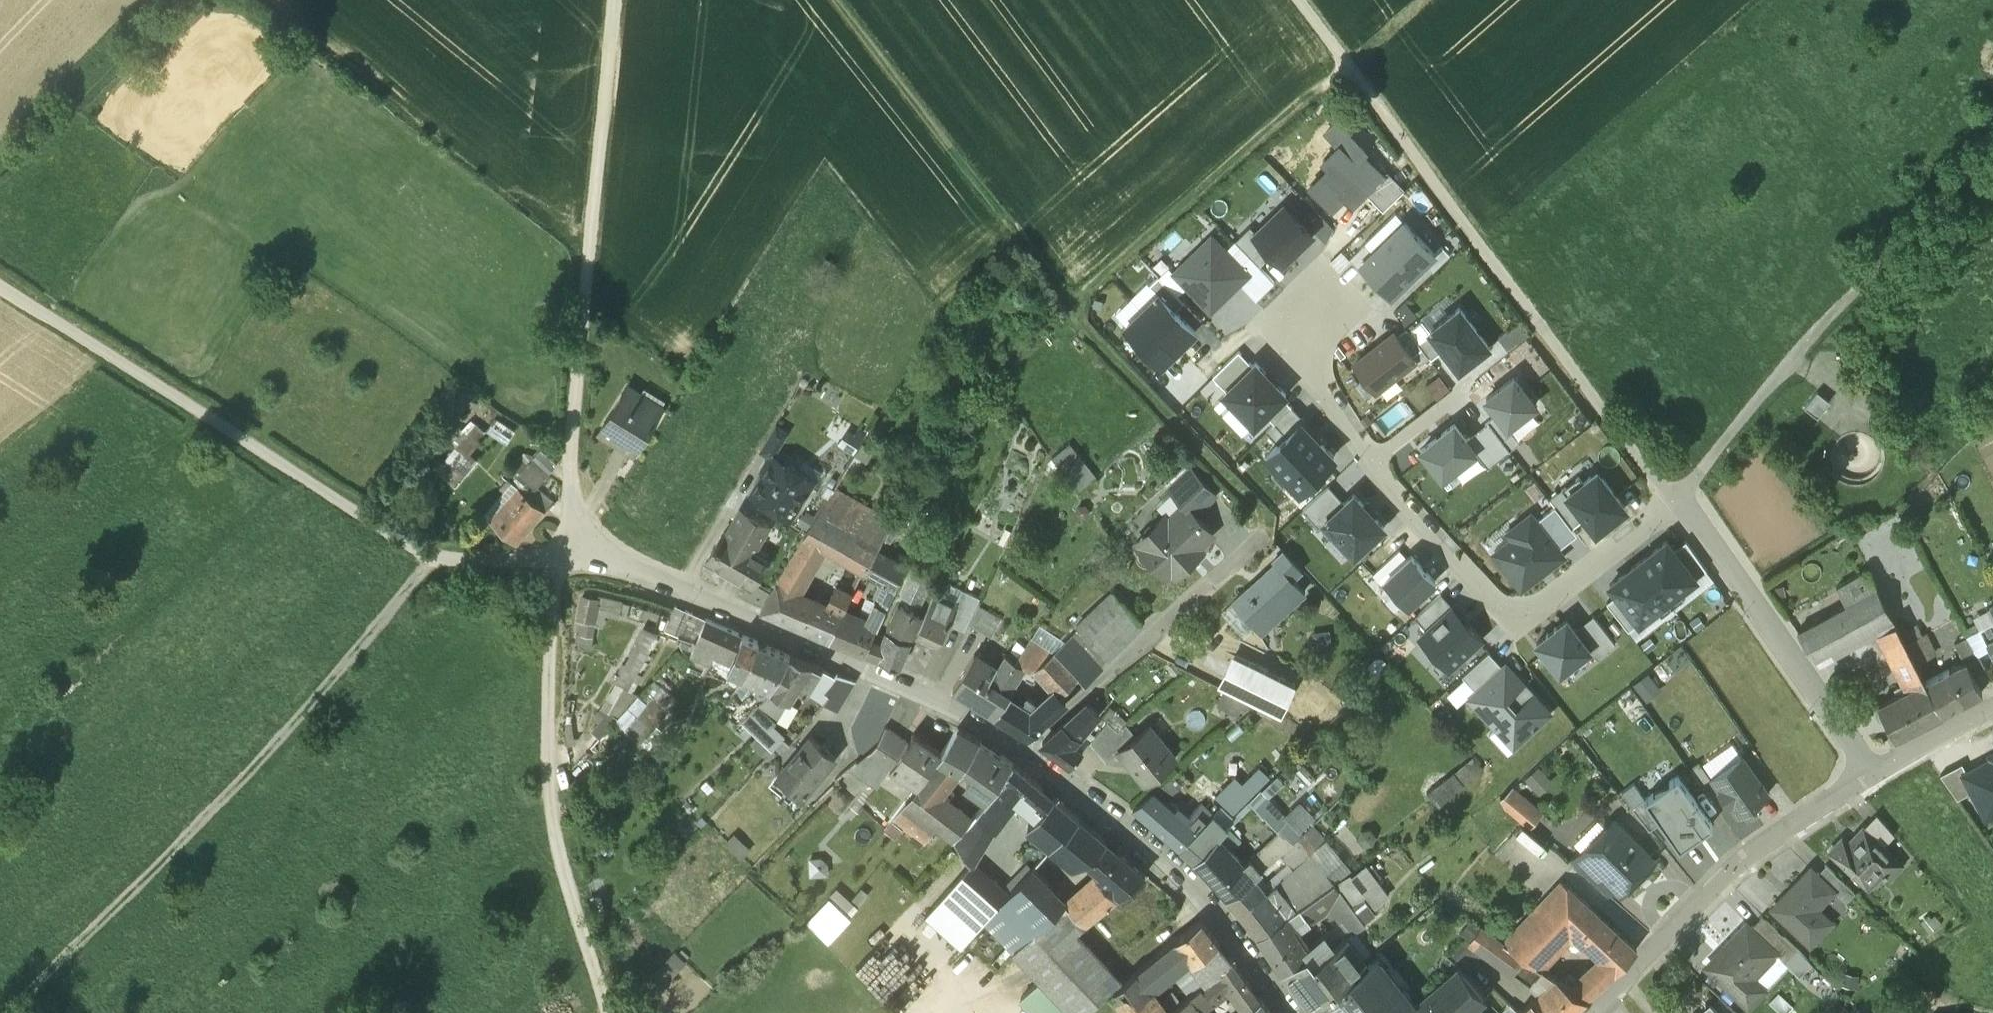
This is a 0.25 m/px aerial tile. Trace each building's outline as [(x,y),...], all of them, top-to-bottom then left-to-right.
[(1365,150),(1338,121),(1325,133),(1338,145),(1323,160),(1329,166),(1310,185),(1330,205),(1342,193),(1346,197),(1363,196),(1367,192),(1385,175),(1383,174),(1362,152),(1365,150)] [(1383,174),(1385,175),(1367,192),(1383,209),(1404,188),(1387,170),(1383,174)] [(1254,234),(1272,253),(1282,263),(1313,233),(1285,205),(1257,232),(1254,234)] [(1435,251),(1405,220),(1374,251),(1361,263),(1391,294),(1425,260),(1435,251)] [(1250,255),(1259,265),(1272,253),(1254,234),(1257,232),(1250,225),(1235,240),(1250,255)] [(1240,265),(1212,236),(1174,272),(1211,310),(1226,295),(1222,291),(1229,284),(1233,288),(1239,282),(1248,273),(1240,265)] [(1361,263),(1374,251),(1365,242),(1350,257),(1358,266),(1361,263)] [(1442,244),(1435,251),(1425,260),(1433,269),(1450,252),(1442,244)] [(1250,255),(1240,265),(1248,273),(1239,282),(1256,299),(1275,281),(1259,265),(1250,255)] [(1159,293),(1175,310),(1183,302),(1158,276),(1150,285),(1158,294),(1159,293)] [(1142,309),(1179,347),(1195,331),(1175,310),(1159,293),(1158,294),(1142,309)] [(1420,317),(1422,319),(1430,329),(1450,314),(1440,301),(1420,317)] [(1430,330),(1444,348),(1459,367),(1471,358),(1469,356),(1475,351),(1477,354),(1489,344),(1459,306),(1450,314),(1430,329),(1430,330)] [(1179,347),(1142,309),(1125,325),(1162,363),(1179,347)] [(1409,329),(1429,355),(1431,357),(1444,348),(1430,330),(1430,329),(1422,319),(1409,329)] [(1407,327),(1398,334),(1416,357),(1420,362),(1429,355),(1409,329),(1407,327)] [(1398,334),(1395,330),(1394,331),(1394,332),(1356,361),(1354,362),(1375,389),(1376,388),(1376,387),(1414,357),(1415,358),(1416,357),(1398,334)] [(1214,375),(1227,389),(1253,364),(1239,350),(1214,375)] [(1266,413),(1283,397),(1287,393),(1256,361),(1253,364),(1227,389),(1224,392),(1255,424),(1266,413)] [(1535,403),(1514,376),(1486,397),(1498,412),(1508,425),(1535,403)] [(640,395),(627,387),(599,434),(633,455),(660,410),(639,397),(640,395)] [(1804,409),(1817,419),(1829,403),(1816,394),(1804,409)] [(1275,421),(1291,405),(1283,397),(1266,413),(1275,421)] [(1266,429),(1279,442),(1300,422),(1304,418),(1291,405),(1275,421),(1266,429)] [(1520,440),(1508,425),(1498,412),(1488,419),(1510,448),(1520,440)] [(496,416),(487,429),(507,443),(516,430),(496,416)] [(1466,437),(1476,449),(1488,465),(1510,448),(1488,419),(1466,437)] [(455,448),(464,455),(485,430),(472,420),(451,444),(455,448)] [(1333,456),(1300,422),(1279,442),(1267,455),(1277,465),(1271,470),(1283,483),(1288,477),(1300,489),(1333,456)] [(1466,437),(1455,422),(1421,448),(1443,475),(1476,449),(1466,437)] [(1879,463),(1880,461),(1880,458),(1879,455),(1879,452),(1878,450),(1876,447),(1875,445),(1873,443),(1871,441),(1869,439),(1867,438),(1864,437),(1862,436),(1859,435),(1856,435),(1854,435),(1851,435),(1848,436),(1846,437),(1843,438),(1841,440),(1839,441),(1837,443),(1835,445),(1834,448),(1832,450),(1832,453),(1831,456),(1831,458),(1831,461),(1831,464),(1832,466),(1833,469),(1834,471),(1835,474),(1837,476),(1839,478),(1841,479),(1843,481),(1846,482),(1849,483),(1851,483),(1854,484),(1857,484),(1859,483),(1862,483),(1865,482),(1867,481),(1869,479),(1872,477),(1873,476),(1875,473),(1877,471),(1878,469),(1879,466),(1879,463)] [(1069,439),(1050,454),(1078,489),(1096,474),(1069,439)] [(869,444),(853,469),(866,477),(881,452),(869,444)] [(455,448),(436,470),(456,486),(474,463),(464,455),(455,448)] [(518,492),(529,480),(537,488),(557,466),(541,451),(536,457),(520,474),(510,485),(518,492)] [(512,467),(520,474),(536,457),(526,452),(512,467)] [(785,469),(773,462),(766,463),(762,471),(763,477),(756,489),(758,490),(760,499),(758,502),(789,521),(811,485),(798,477),(797,472),(791,468),(785,469)] [(1193,471),(1172,491),(1187,507),(1188,506),(1197,516),(1218,497),(1193,471)] [(1625,506),(1597,471),(1583,482),(1579,476),(1563,489),(1585,517),(1596,532),(1616,517),(1614,514),(1625,506)] [(529,480),(518,492),(542,514),(552,501),(537,488),(529,480)] [(1325,519),(1344,501),(1328,483),(1302,508),(1319,526),(1325,520),(1325,519)] [(1555,505),(1572,527),(1585,517),(1563,489),(1550,499),(1555,505)] [(893,524),(834,491),(804,540),(804,541),(825,552),(843,562),(856,540),(877,552),(893,524)] [(542,514),(518,492),(488,527),(513,548),(542,514)] [(1384,525),(1354,492),(1344,501),(1325,519),(1325,520),(1354,552),(1384,525)] [(1536,520),(1558,548),(1577,534),(1572,527),(1555,505),(1536,520)] [(1187,507),(1170,522),(1167,518),(1139,544),(1143,548),(1141,550),(1169,579),(1174,574),(1178,578),(1205,552),(1202,548),(1215,536),(1197,516),(1188,506),(1187,507)] [(1536,520),(1531,514),(1508,532),(1513,538),(1494,552),(1522,587),(1537,575),(1538,569),(1542,566),(1548,567),(1563,555),(1558,548),(1536,520)] [(738,515),(726,536),(724,534),(707,563),(708,563),(710,561),(729,572),(727,574),(752,588),(763,570),(748,562),(769,527),(753,518),(751,523),(738,515)] [(1484,539),(1494,552),(1513,538),(1508,532),(1503,525),(1484,539)] [(877,552),(856,540),(843,562),(865,575),(877,552)] [(1638,562),(1668,600),(1696,578),(1674,550),(1667,540),(1638,562)] [(1674,550),(1696,578),(1706,570),(1686,540),(1674,550)] [(825,552),(804,541),(777,588),(799,597),(825,552)] [(1271,559),(1275,563),(1277,562),(1292,577),(1302,568),(1284,548),(1271,559)] [(1381,581),(1384,578),(1408,557),(1400,548),(1373,572),(1381,581)] [(877,552),(865,575),(877,581),(890,559),(877,552)] [(1436,580),(1411,554),(1408,557),(1384,578),(1409,605),(1436,580)] [(907,568),(890,559),(877,581),(883,585),(896,592),(898,587),(907,568)] [(1235,599),(1266,634),(1308,593),(1292,577),(1277,562),(1275,563),(1235,599)] [(1668,600),(1638,562),(1610,585),(1617,594),(1639,622),(1668,600)] [(907,568),(898,587),(904,590),(905,591),(910,580),(912,581),(914,578),(918,569),(909,564),(907,568)] [(1836,588),(1845,605),(1878,588),(1869,570),(1836,588)] [(912,581),(910,580),(905,591),(909,593),(913,595),(919,580),(914,578),(912,581)] [(936,589),(919,580),(913,595),(928,602),(936,589)] [(896,592),(883,585),(876,600),(881,603),(878,609),(887,613),(893,599),(895,595),(896,592)] [(532,587),(514,587),(514,597),(532,598),(532,587)] [(904,590),(898,587),(896,592),(895,595),(898,596),(900,597),(904,590)] [(799,597),(777,588),(761,616),(787,627),(801,597),(799,597)] [(1877,637),(1897,626),(1878,588),(1845,605),(1798,632),(1821,665),(1877,637)] [(827,609),(801,597),(787,627),(829,645),(837,629),(851,599),(836,591),(827,609)] [(1085,630),(1112,658),(1147,622),(1118,591),(1081,626),(1085,630)] [(1451,608),(1451,609),(1454,606),(1441,592),(1414,616),(1427,630),(1451,608)] [(913,595),(909,593),(902,606),(920,621),(928,602),(913,595)] [(963,594),(957,608),(958,609),(949,627),(966,635),(967,631),(977,610),(981,602),(963,594)] [(1628,631),(1639,622),(1617,594),(1606,602),(1628,631)] [(592,650),(596,624),(604,625),(607,612),(627,615),(630,605),(603,598),(582,595),(577,620),(585,622),(580,648),(592,650)] [(935,598),(915,641),(938,651),(949,627),(958,609),(957,608),(935,598)] [(902,606),(885,649),(872,644),(865,658),(899,672),(920,621),(902,606)] [(1469,622),(1466,625),(1451,609),(1451,608),(1427,630),(1422,635),(1431,644),(1428,647),(1439,659),(1442,656),(1451,666),(1482,637),(1469,622)] [(1001,625),(977,610),(967,631),(990,644),(1001,625)] [(1593,615),(1574,630),(1590,650),(1596,658),(1615,643),(1593,615)] [(677,630),(699,640),(706,626),(685,616),(677,630)] [(1574,630),(1566,620),(1556,627),(1555,627),(1546,634),(1547,635),(1536,643),(1560,673),(1590,650),(1574,630)] [(878,631),(854,622),(850,634),(837,629),(829,645),(865,659),(865,658),(872,644),(878,631)] [(1056,654),(1080,680),(1088,688),(1116,662),(1112,658),(1085,630),(1071,644),(1044,625),(1028,647),(1042,656),(1034,671),(1036,674),(1056,654)] [(1899,629),(1918,666),(1938,656),(1928,636),(1924,638),(1918,627),(1908,632),(1905,625),(1899,629)] [(643,626),(602,707),(619,716),(640,693),(630,688),(658,633),(643,626)] [(759,648),(706,626),(699,640),(697,644),(722,655),(734,660),(727,674),(744,682),(759,648)] [(1905,692),(1926,682),(1918,666),(1899,629),(1897,626),(1877,637),(1905,692)] [(1976,628),(1967,633),(1970,639),(1980,634),(1976,628)] [(1980,634),(1970,639),(1981,659),(1991,655),(1988,650),(1989,649),(1981,633),(1980,634)] [(1970,639),(1957,646),(1967,665),(1968,664),(1974,678),(1988,672),(1981,659),(1970,639)] [(722,655),(697,644),(692,656),(717,667),(722,655)] [(1028,647),(1016,664),(1026,671),(1028,672),(1034,671),(1042,656),(1028,647)] [(791,662),(759,648),(744,682),(761,689),(772,693),(791,662)] [(1477,692),(1504,667),(1489,651),(1462,676),(1477,692)] [(1056,654),(1036,674),(1055,694),(1060,699),(1060,698),(1080,680),(1056,654)] [(1016,664),(1006,658),(997,673),(990,685),(1010,697),(1026,671),(1016,664)] [(1229,694),(1242,700),(1282,720),(1298,687),(1239,658),(1223,690),(1229,694)] [(1010,697),(990,685),(997,673),(975,660),(954,694),(997,720),(1009,703),(1012,699),(1010,697)] [(813,671),(791,662),(772,693),(770,695),(768,694),(765,701),(761,704),(781,714),(786,704),(790,707),(799,692),(809,699),(822,676),(813,671)] [(1967,665),(1927,684),(1943,715),(1981,695),(1974,678),(1968,664),(1967,665)] [(1549,712),(1506,666),(1504,667),(1477,692),(1471,698),(1498,727),(1503,723),(1519,740),(1533,727),(1534,729),(1536,726),(1535,725),(1549,712)] [(822,676),(809,699),(823,709),(829,702),(823,700),(838,680),(836,680),(834,683),(822,676)] [(619,716),(617,718),(641,740),(677,700),(653,679),(640,693),(619,716)] [(1944,718),(1943,715),(1927,684),(1926,682),(1905,692),(1880,705),(1878,706),(1895,739),(1944,718)] [(1856,717),(1878,706),(1880,705),(1872,688),(1846,702),(1856,717)] [(752,701),(744,708),(749,713),(750,714),(752,713),(761,704),(765,701),(768,694),(770,695),(772,693),(761,689),(752,701)] [(1031,717),(1009,703),(997,720),(1030,742),(1068,707),(1060,698),(1060,699),(1055,694),(1031,717)] [(1242,700),(1229,694),(1222,708),(1234,714),(1242,700)] [(744,708),(733,697),(720,710),(735,727),(739,723),(749,713),(744,708)] [(761,704),(752,713),(772,732),(781,714),(761,704)] [(1096,704),(1044,750),(1066,765),(1074,756),(1071,753),(1080,745),(1078,743),(1104,722),(1096,713),(1101,709),(1096,704)] [(591,729),(601,737),(617,718),(619,716),(602,707),(592,716),(598,721),(591,729)] [(749,713),(739,723),(773,755),(783,743),(772,732),(752,713),(750,714),(749,713)] [(1105,725),(1110,728),(1122,739),(1129,733),(1132,731),(1113,715),(1105,725)] [(1122,739),(1110,728),(1092,747),(1106,767),(1120,756),(1136,743),(1129,733),(1122,739)] [(1176,763),(1151,732),(1136,743),(1120,756),(1145,788),(1176,763)] [(909,749),(885,734),(878,749),(870,757),(867,760),(890,776),(909,749)] [(983,748),(959,735),(944,759),(944,760),(923,788),(943,803),(966,772),(967,771),(983,748)] [(944,760),(914,741),(909,749),(890,776),(892,777),(894,774),(896,775),(897,773),(920,789),(917,794),(918,795),(923,788),(944,760)] [(834,764),(811,744),(780,780),(803,801),(834,764)] [(1015,770),(983,748),(967,771),(978,779),(968,793),(990,807),(1015,770)] [(1721,790),(1718,792),(1728,805),(1729,803),(1739,816),(1768,795),(1742,757),(1711,778),(1721,790)] [(1963,775),(1972,793),(1978,805),(1992,797),(1992,760),(1966,774),(1963,775)] [(1478,761),(1431,798),(1443,814),(1447,811),(1490,774),(1478,761)] [(1523,774),(1536,789),(1549,778),(1536,763),(1523,774)] [(1963,775),(1966,774),(1962,765),(1940,776),(1957,800),(1972,793),(1963,775)] [(984,813),(999,825),(1019,798),(1050,821),(1063,831),(1077,815),(1015,770),(990,807),(984,813)] [(1712,825),(1678,775),(1645,798),(1661,822),(1679,848),(1712,825)] [(1175,780),(1152,799),(1166,810),(1187,794),(1175,780)] [(1280,782),(1265,795),(1273,804),(1288,790),(1280,782)] [(1506,807),(1532,831),(1545,814),(1511,787),(1500,797),(1506,807)] [(943,803),(923,788),(918,795),(907,809),(956,846),(970,830),(973,826),(943,803)] [(1277,832),(1289,845),(1302,833),(1289,820),(1273,804),(1265,795),(1252,807),(1277,832)] [(1649,830),(1661,822),(1645,798),(1632,807),(1649,830)] [(1166,810),(1152,799),(1131,812),(1167,842),(1185,825),(1174,816),(1166,810)] [(1311,799),(1289,820),(1302,833),(1312,824),(1324,812),(1311,799)] [(1185,825),(1198,836),(1213,820),(1216,818),(1207,810),(1195,819),(1184,810),(1174,816),(1185,825)] [(973,826),(970,830),(987,842),(991,836),(999,825),(984,813),(973,826)] [(1234,826),(1221,813),(1216,818),(1213,820),(1227,833),(1234,826)] [(1063,831),(1050,847),(1075,865),(1086,857),(1093,852),(1106,837),(1077,815),(1063,831)] [(1022,841),(999,825),(991,836),(1028,873),(1031,870),(1050,847),(1063,831),(1050,821),(1038,838),(1029,830),(1022,841)] [(1883,821),(1872,833),(1879,840),(1878,842),(1890,853),(1901,842),(1883,821)] [(1279,854),(1297,876),(1315,860),(1331,846),(1312,824),(1302,833),(1289,845),(1279,854)] [(1198,836),(1185,825),(1167,842),(1181,853),(1198,836)] [(1659,866),(1618,826),(1590,853),(1594,857),(1593,858),(1618,882),(1615,885),(1622,892),(1627,897),(1659,866)] [(1277,832),(1240,866),(1252,878),(1261,871),(1279,854),(1289,845),(1277,832)] [(1227,833),(1217,843),(1226,852),(1237,842),(1227,833)] [(1872,833),(1855,850),(1849,845),(1836,858),(1870,891),(1885,876),(1895,885),(1908,871),(1890,853),(1878,842),(1879,840),(1872,833)] [(1198,836),(1181,853),(1193,862),(1209,846),(1198,836)] [(1147,866),(1106,837),(1093,852),(1086,857),(1098,865),(1094,868),(1124,889),(1147,866)] [(1217,843),(1195,864),(1207,877),(1226,852),(1217,843)] [(1315,860),(1336,886),(1337,886),(1354,874),(1331,846),(1315,860)] [(1618,882),(1593,858),(1594,857),(1590,853),(1588,851),(1574,866),(1613,902),(1622,892),(1615,885),(1618,882)] [(1240,866),(1226,852),(1207,877),(1228,901),(1252,878),(1240,866)] [(1301,910),(1336,886),(1315,860),(1297,876),(1270,900),(1285,918),(1286,920),(1287,920),(1301,910)] [(954,894),(983,924),(1010,895),(981,864),(954,894)] [(1354,874),(1337,886),(1346,898),(1349,902),(1364,891),(1377,908),(1393,897),(1368,865),(1354,874)] [(1124,889),(1094,868),(1063,905),(1084,929),(1124,889)] [(1061,904),(1031,870),(1028,873),(1010,895),(1039,926),(1061,904)] [(1267,878),(1261,871),(1252,878),(1258,885),(1267,878)] [(1867,906),(1836,875),(1826,885),(1843,902),(1857,916),(1867,906)] [(1252,878),(1228,901),(1259,939),(1285,918),(1270,900),(1258,885),(1252,878)] [(1818,878),(1781,917),(1821,958),(1838,940),(1822,925),(1843,902),(1826,885),(1818,878)] [(1579,939),(1574,933),(1597,910),(1566,879),(1501,939),(1546,970),(1579,939)] [(1336,886),(1301,910),(1306,918),(1310,924),(1346,898),(1337,886),(1336,886)] [(1039,926),(1010,895),(983,924),(1011,954),(1039,926)] [(825,939),(849,916),(829,896),(805,920),(825,939)] [(1061,904),(1039,926),(1011,954),(1066,1012),(1089,1012),(1107,998),(1117,989),(1076,938),(1084,929),(1063,905),(1061,904)] [(1365,924),(1351,907),(1334,921),(1337,926),(1344,921),(1353,932),(1365,924)] [(1301,910),(1287,920),(1290,926),(1296,925),(1306,918),(1301,910)] [(1638,950),(1597,910),(1574,933),(1579,939),(1600,958),(1615,972),(1638,950)] [(1286,920),(1259,940),(1283,975),(1309,955),(1306,950),(1290,926),(1287,920),(1286,920)] [(1344,921),(1337,926),(1311,946),(1320,958),(1346,937),(1346,938),(1353,932),(1344,921)] [(1806,959),(1768,922),(1757,933),(1783,959),(1782,960),(1794,971),(1806,959)] [(1556,977),(1546,970),(1501,939),(1481,924),(1469,940),(1483,951),(1513,972),(1539,992),(1556,977)] [(1228,963),(1201,929),(1173,947),(1185,961),(1204,984),(1228,963)] [(1752,929),(1727,954),(1731,958),(1713,975),(1753,1012),(1771,995),(1759,984),(1782,960),(1783,959),(1757,933),(1752,929)] [(1473,962),(1483,951),(1469,940),(1463,935),(1453,945),(1473,962)] [(1320,958),(1311,946),(1306,950),(1309,955),(1283,975),(1290,984),(1294,981),(1300,989),(1296,992),(1311,1011),(1329,996),(1368,964),(1367,963),(1363,966),(1343,943),(1347,939),(1346,938),(1346,937),(1320,958)] [(1459,964),(1461,966),(1465,971),(1473,962),(1453,945),(1446,953),(1459,964)] [(1173,947),(1144,967),(1134,975),(1147,992),(1185,961),(1173,947)] [(653,972),(665,982),(685,958),(674,948),(653,972)] [(1329,996),(1343,1012),(1403,1012),(1414,1004),(1403,989),(1398,993),(1374,961),(1379,957),(1378,956),(1367,963),(1368,964),(1329,996)] [(1600,958),(1589,969),(1604,982),(1615,972),(1600,958)] [(1258,999),(1228,963),(1204,984),(1200,988),(1217,1008),(1233,993),(1246,1009),(1258,999)] [(1407,1012),(1408,1012),(1484,1012),(1476,1003),(1486,994),(1485,992),(1484,992),(1465,971),(1461,966),(1459,964),(1414,1004),(1407,1012)] [(1589,969),(1570,987),(1586,998),(1604,982),(1589,969)] [(1134,975),(1117,989),(1107,998),(1119,1012),(1163,1012),(1147,992),(1134,975)] [(1520,1010),(1523,1012),(1570,1012),(1586,998),(1570,987),(1556,977),(1539,992),(1520,1010)] [(1173,1012),(1174,1012),(1211,1012),(1217,1008),(1200,988),(1173,1012)] [(1258,999),(1246,1009),(1241,1012),(1269,1012),(1258,999)] [(1511,1005),(1503,1012),(1519,1012),(1511,1005)]
